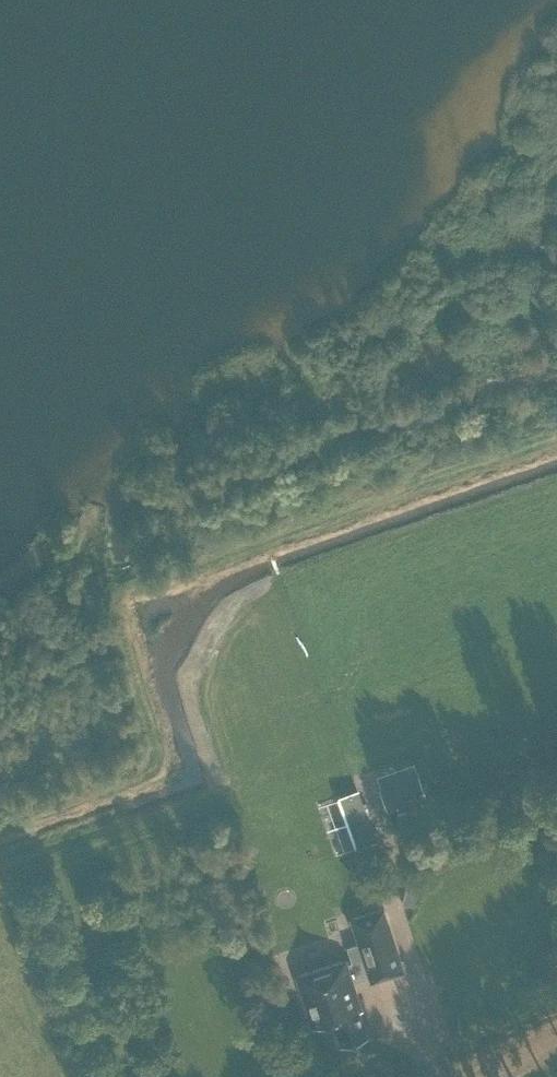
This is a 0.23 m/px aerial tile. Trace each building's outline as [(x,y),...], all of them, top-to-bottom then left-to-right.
[(415,763),(377,776),(381,787),(379,787),(387,809),(427,795),(415,763)] [(377,839),(358,788),(338,796),(357,847),(377,839)] [(408,878),(402,902),(415,905),(420,881),(408,878)] [(334,1018),(342,1042),(367,1034),(359,1008),(362,1007),(353,980),(369,974),(371,979),(404,969),(384,906),(351,917),(364,957),(347,962),(346,958),(296,975),(312,1025),(334,1018)]
